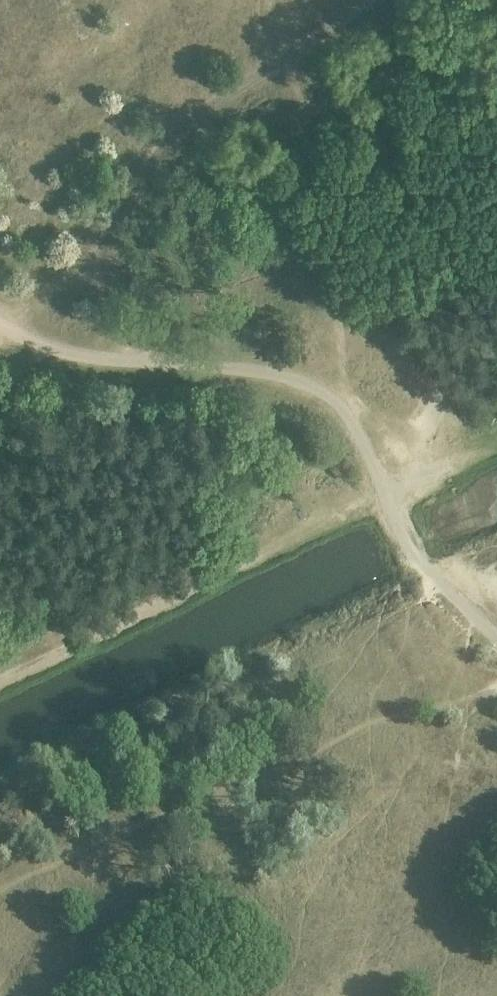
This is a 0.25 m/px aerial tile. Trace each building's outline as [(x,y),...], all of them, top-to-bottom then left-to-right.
[(301,520),(305,517),(301,511),(300,509),(297,511),(298,513),(297,514),(301,520)]
